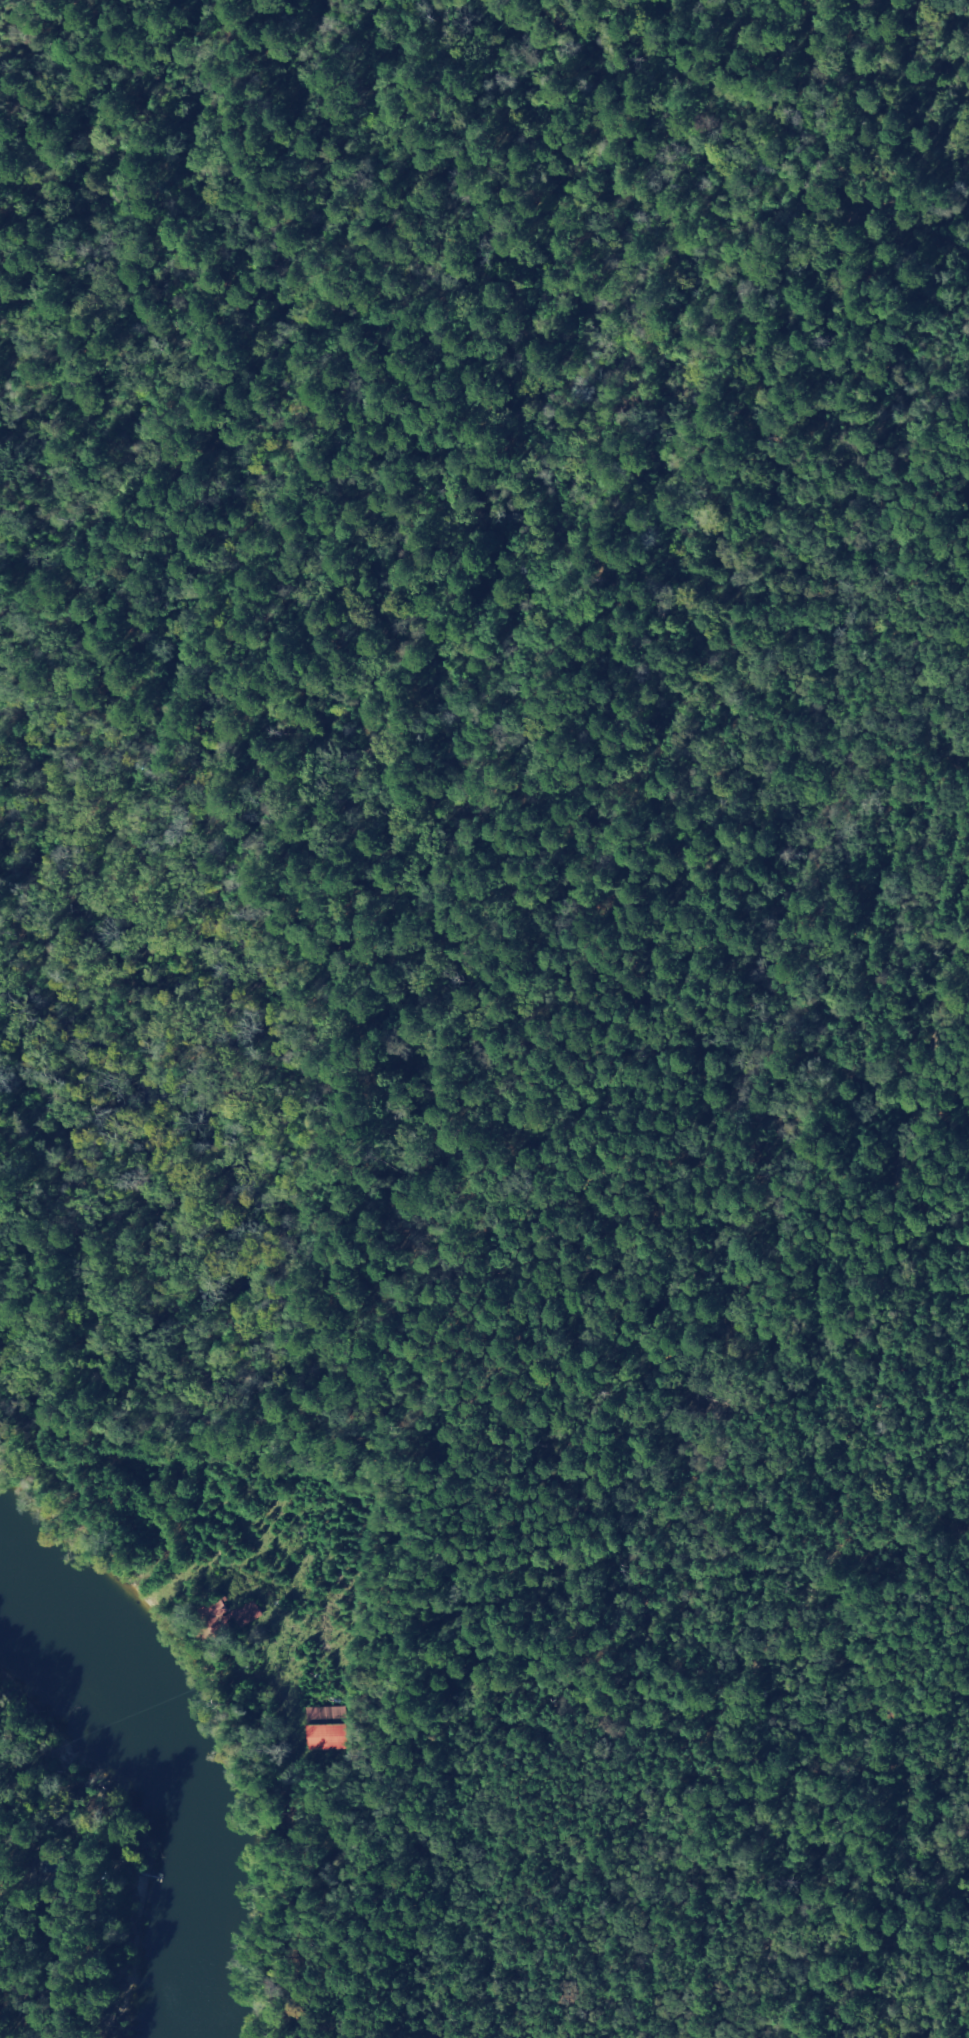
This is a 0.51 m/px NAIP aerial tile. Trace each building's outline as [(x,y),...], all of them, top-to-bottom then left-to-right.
[(341,1725),(307,1726),(307,1750),(341,1749),(341,1725)]
